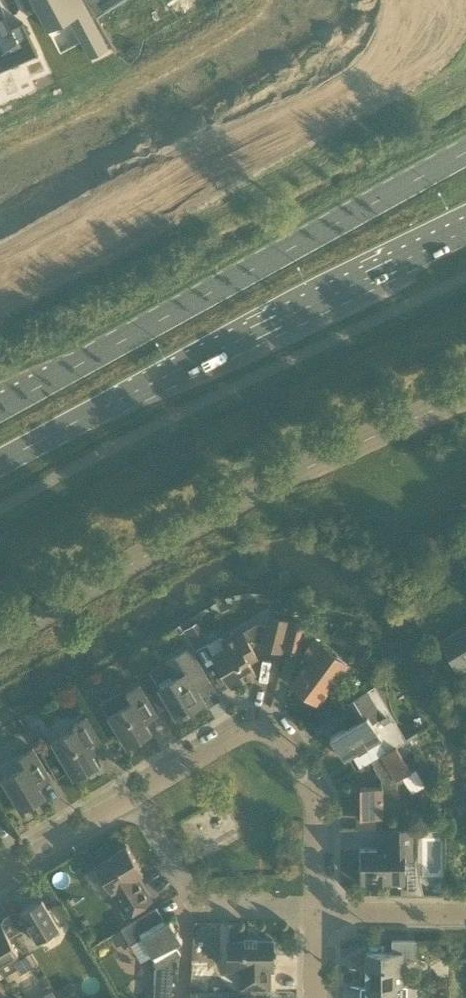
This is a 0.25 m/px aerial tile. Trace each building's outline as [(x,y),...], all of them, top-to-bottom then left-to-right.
[(43,21),(47,29),(70,17),(89,53),(110,42),(113,47),(114,46),(97,16),(88,0),(31,0),(43,21)] [(97,16),(98,15),(96,12),(115,0),(88,0),(97,16)] [(178,2),(169,8),(176,18),(185,13),(178,2)] [(37,55),(37,56),(39,55),(23,22),(21,22),(22,23),(10,28),(0,3),(0,71),(37,55)] [(284,652),(284,649),(292,621),(268,614),(265,625),(257,623),(243,631),(241,629),(222,641),(226,647),(213,655),(231,686),(255,672),(249,661),(257,656),(248,641),(258,635),(262,636),(260,646),(284,652)] [(193,620),(180,629),(192,646),(205,638),(193,620)] [(292,621),(284,649),(299,653),(306,624),(292,621)] [(459,673),(465,669),(465,624),(439,640),(459,673)] [(291,683),(319,704),(342,674),(329,664),(335,655),(321,644),(320,644),(314,639),(302,654),(309,659),(291,683)] [(169,704),(177,716),(185,711),(186,713),(205,701),(197,688),(210,681),(190,648),(164,663),(173,678),(159,687),(169,704)] [(152,733),(146,723),(158,716),(140,685),(127,693),(132,701),(108,715),(128,748),(152,733)] [(159,687),(151,692),(161,709),(169,704),(159,687)] [(388,751),(397,746),(407,740),(387,712),(382,715),(367,690),(337,707),(348,726),(331,736),(334,742),(332,743),(338,754),(340,752),(345,760),(381,739),(388,751)] [(99,765),(93,755),(105,747),(86,716),(73,724),(75,727),(52,741),(74,779),(99,765)] [(361,786),(361,814),(360,816),(383,816),(383,812),(399,812),(399,784),(405,781),(402,777),(412,771),(397,746),(388,751),(372,761),(382,778),(382,786),(361,786)] [(51,779),(48,773),(33,748),(20,756),(25,765),(2,778),(21,811),(46,796),(39,786),(51,779)] [(415,860),(415,828),(385,828),(385,829),(386,829),(386,850),(361,850),(361,885),(405,884),(405,860),(415,860)] [(102,845),(88,853),(95,864),(109,856),(102,845)] [(95,864),(126,917),(152,901),(138,877),(143,873),(127,846),(95,864)] [(29,925),(19,931),(31,952),(42,945),(39,940),(59,928),(42,899),(21,911),(29,925)] [(172,985),(174,958),(181,954),(175,944),(182,940),(170,919),(166,922),(164,919),(157,907),(121,929),(122,930),(128,940),(131,945),(142,938),(156,961),(154,984),(154,997),(171,997),(172,985)] [(10,957),(20,974),(38,963),(31,952),(19,931),(9,937),(1,923),(0,924),(0,963),(10,957)] [(122,930),(111,936),(117,946),(128,940),(122,930)] [(245,940),(228,940),(228,961),(228,970),(241,971),(241,988),(270,988),(270,971),(273,970),(273,964),(277,964),(277,963),(273,963),(273,956),(276,956),(276,955),(273,955),(273,940),(258,940),(258,937),(244,937),(245,940)] [(416,960),(416,940),(392,940),(392,953),(367,953),(367,968),(366,968),(366,978),(367,978),(367,986),(396,986),(403,986),(403,960),(416,960)] [(55,991),(60,997),(75,997),(66,984),(55,991)] [(407,989),(396,989),(396,986),(367,986),(361,986),(360,997),(407,997),(407,989)]
